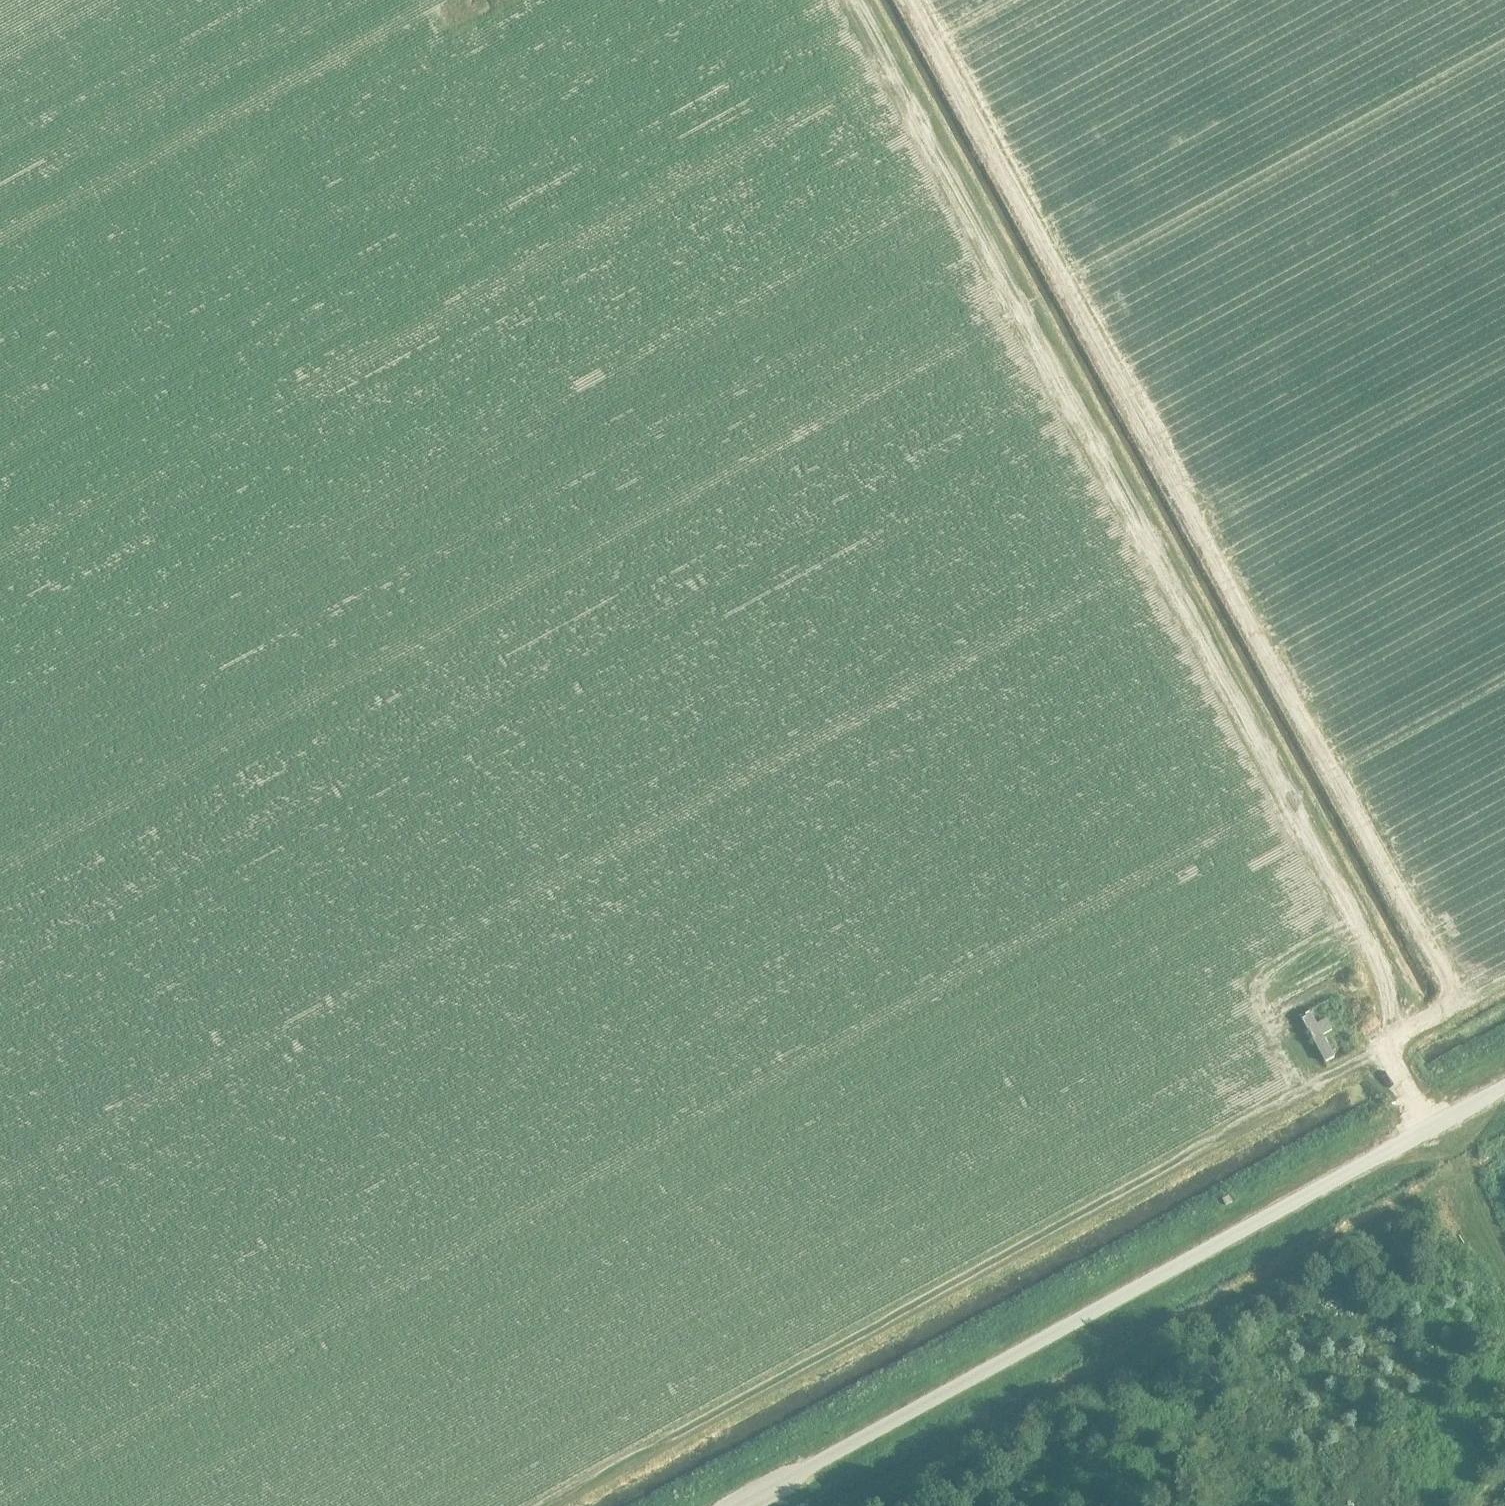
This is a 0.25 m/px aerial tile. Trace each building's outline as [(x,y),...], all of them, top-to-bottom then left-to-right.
[(1332,1039),(1326,1023),(1305,1030),(1321,1070),(1333,1066),(1324,1042),(1332,1039)]
